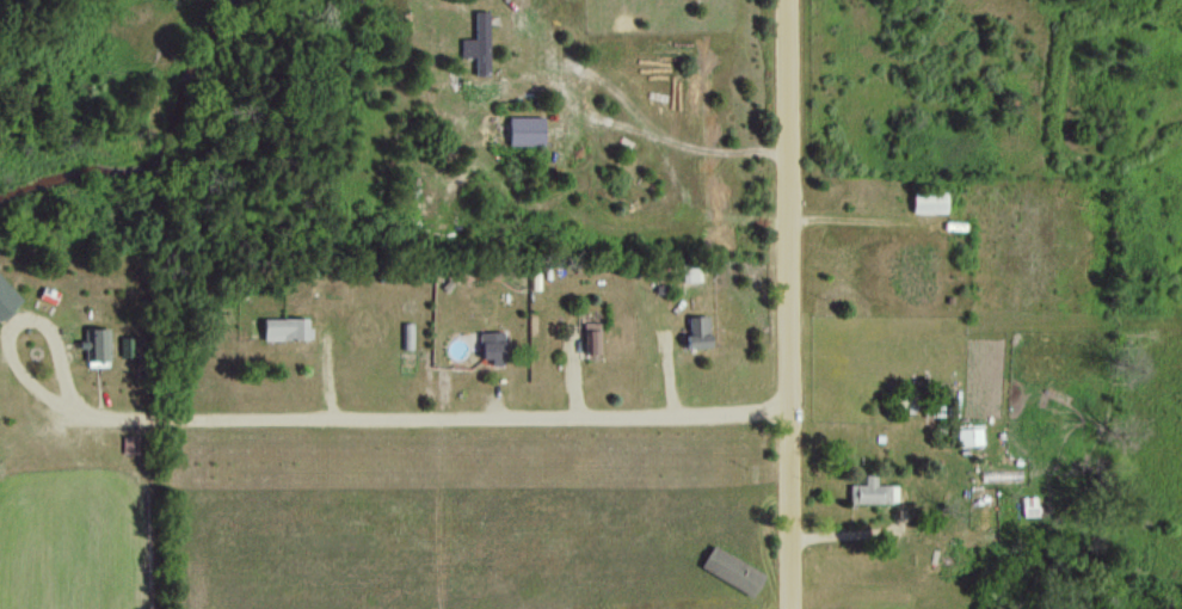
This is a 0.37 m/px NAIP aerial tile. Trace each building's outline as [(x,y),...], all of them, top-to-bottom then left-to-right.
[(460,56),(474,56),(474,74),(487,74),(485,10),(473,10),(473,38),(459,38),(460,56)] [(541,116),(506,116),(507,144),(541,144),(541,116)] [(910,211),(944,212),(945,191),(911,191),(910,211)] [(681,278),(696,278),(697,268),(681,267),(681,278)] [(20,298),(0,277),(0,317),(20,298)] [(706,315),(685,315),(686,347),(707,346),(706,315)] [(261,318),(261,339),(307,339),(307,317),(261,318)] [(597,322),(582,321),(582,352),(596,353),(597,322)] [(107,365),(107,327),(82,328),(82,340),(83,366),(107,365)] [(503,330),(478,331),(479,358),(489,358),(489,364),(503,364),(503,330)] [(956,428),(957,445),(981,444),(980,427),(956,428)] [(848,483),(848,501),(894,502),(895,485),(874,485),(875,474),(862,473),(862,483),(848,483)] [(698,565),(749,597),(763,575),(711,543),(698,565)]
